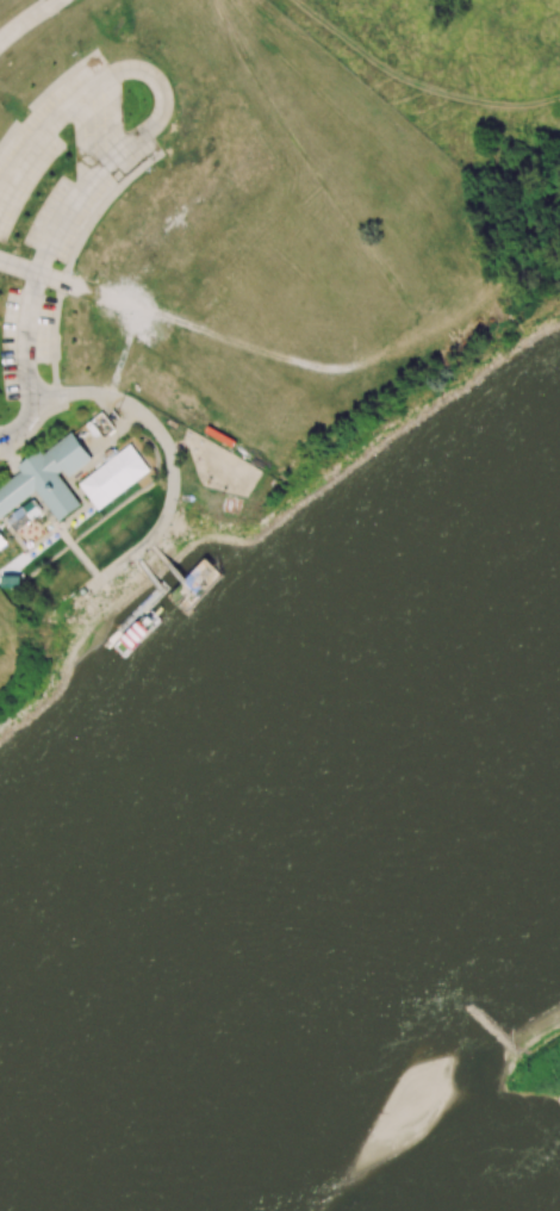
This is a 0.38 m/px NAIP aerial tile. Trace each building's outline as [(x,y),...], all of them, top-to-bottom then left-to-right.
[(37,491),(61,521),(83,503),(61,474),(66,471),(70,476),(93,458),(71,431),(44,453),(41,449),(19,466),(23,470),(0,488),(0,521),(37,491)] [(79,480),(97,508),(152,473),(134,445),(79,480)]
